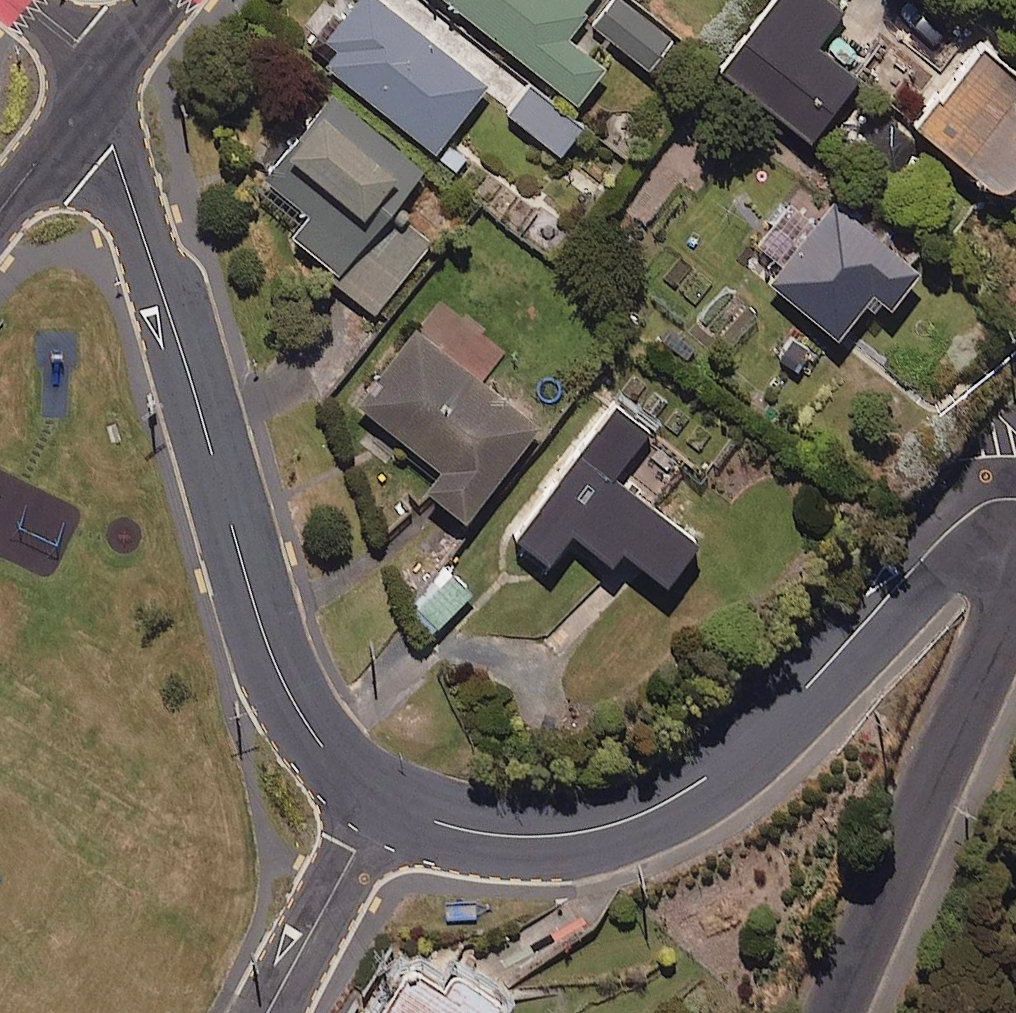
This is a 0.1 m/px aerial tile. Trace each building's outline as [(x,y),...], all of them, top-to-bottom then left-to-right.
[(384,0),(360,0),(317,54),(437,151),(490,85),(384,0)] [(587,10),(595,0),(450,0),(581,103),(609,67),(572,38),(591,13),(587,10)] [(622,0),(615,0),(594,28),(651,71),(675,40),(622,0)] [(831,0),(775,0),(721,72),(814,141),(862,77),(820,45),(845,11),(831,0)] [(938,91),(914,120),(1002,190),(1015,173),(1015,70),(981,42),(940,93),(938,91)] [(582,131),(530,88),(510,112),(562,155),(582,131)] [(403,199),(428,170),(336,94),(267,178),(310,214),(294,234),(343,275),(337,282),(375,314),(443,232),(403,199)] [(869,304),(879,311),(886,302),(895,308),(925,272),(837,203),(820,224),(794,202),(760,243),(787,266),(773,284),(842,339),(869,304)] [(544,412),(418,321),(361,400),(448,462),(433,483),(473,511),(544,412)] [(694,539),(610,473),(646,428),(614,403),(513,531),(546,558),(564,536),(577,547),(583,539),(610,560),(624,543),(665,576),(694,539)] [(473,595),(453,572),(411,609),(432,632),(473,595)] [(411,961),(395,987),(388,983),(369,1012),(511,1012),(518,1001),(461,966),(449,984),(411,961)]
